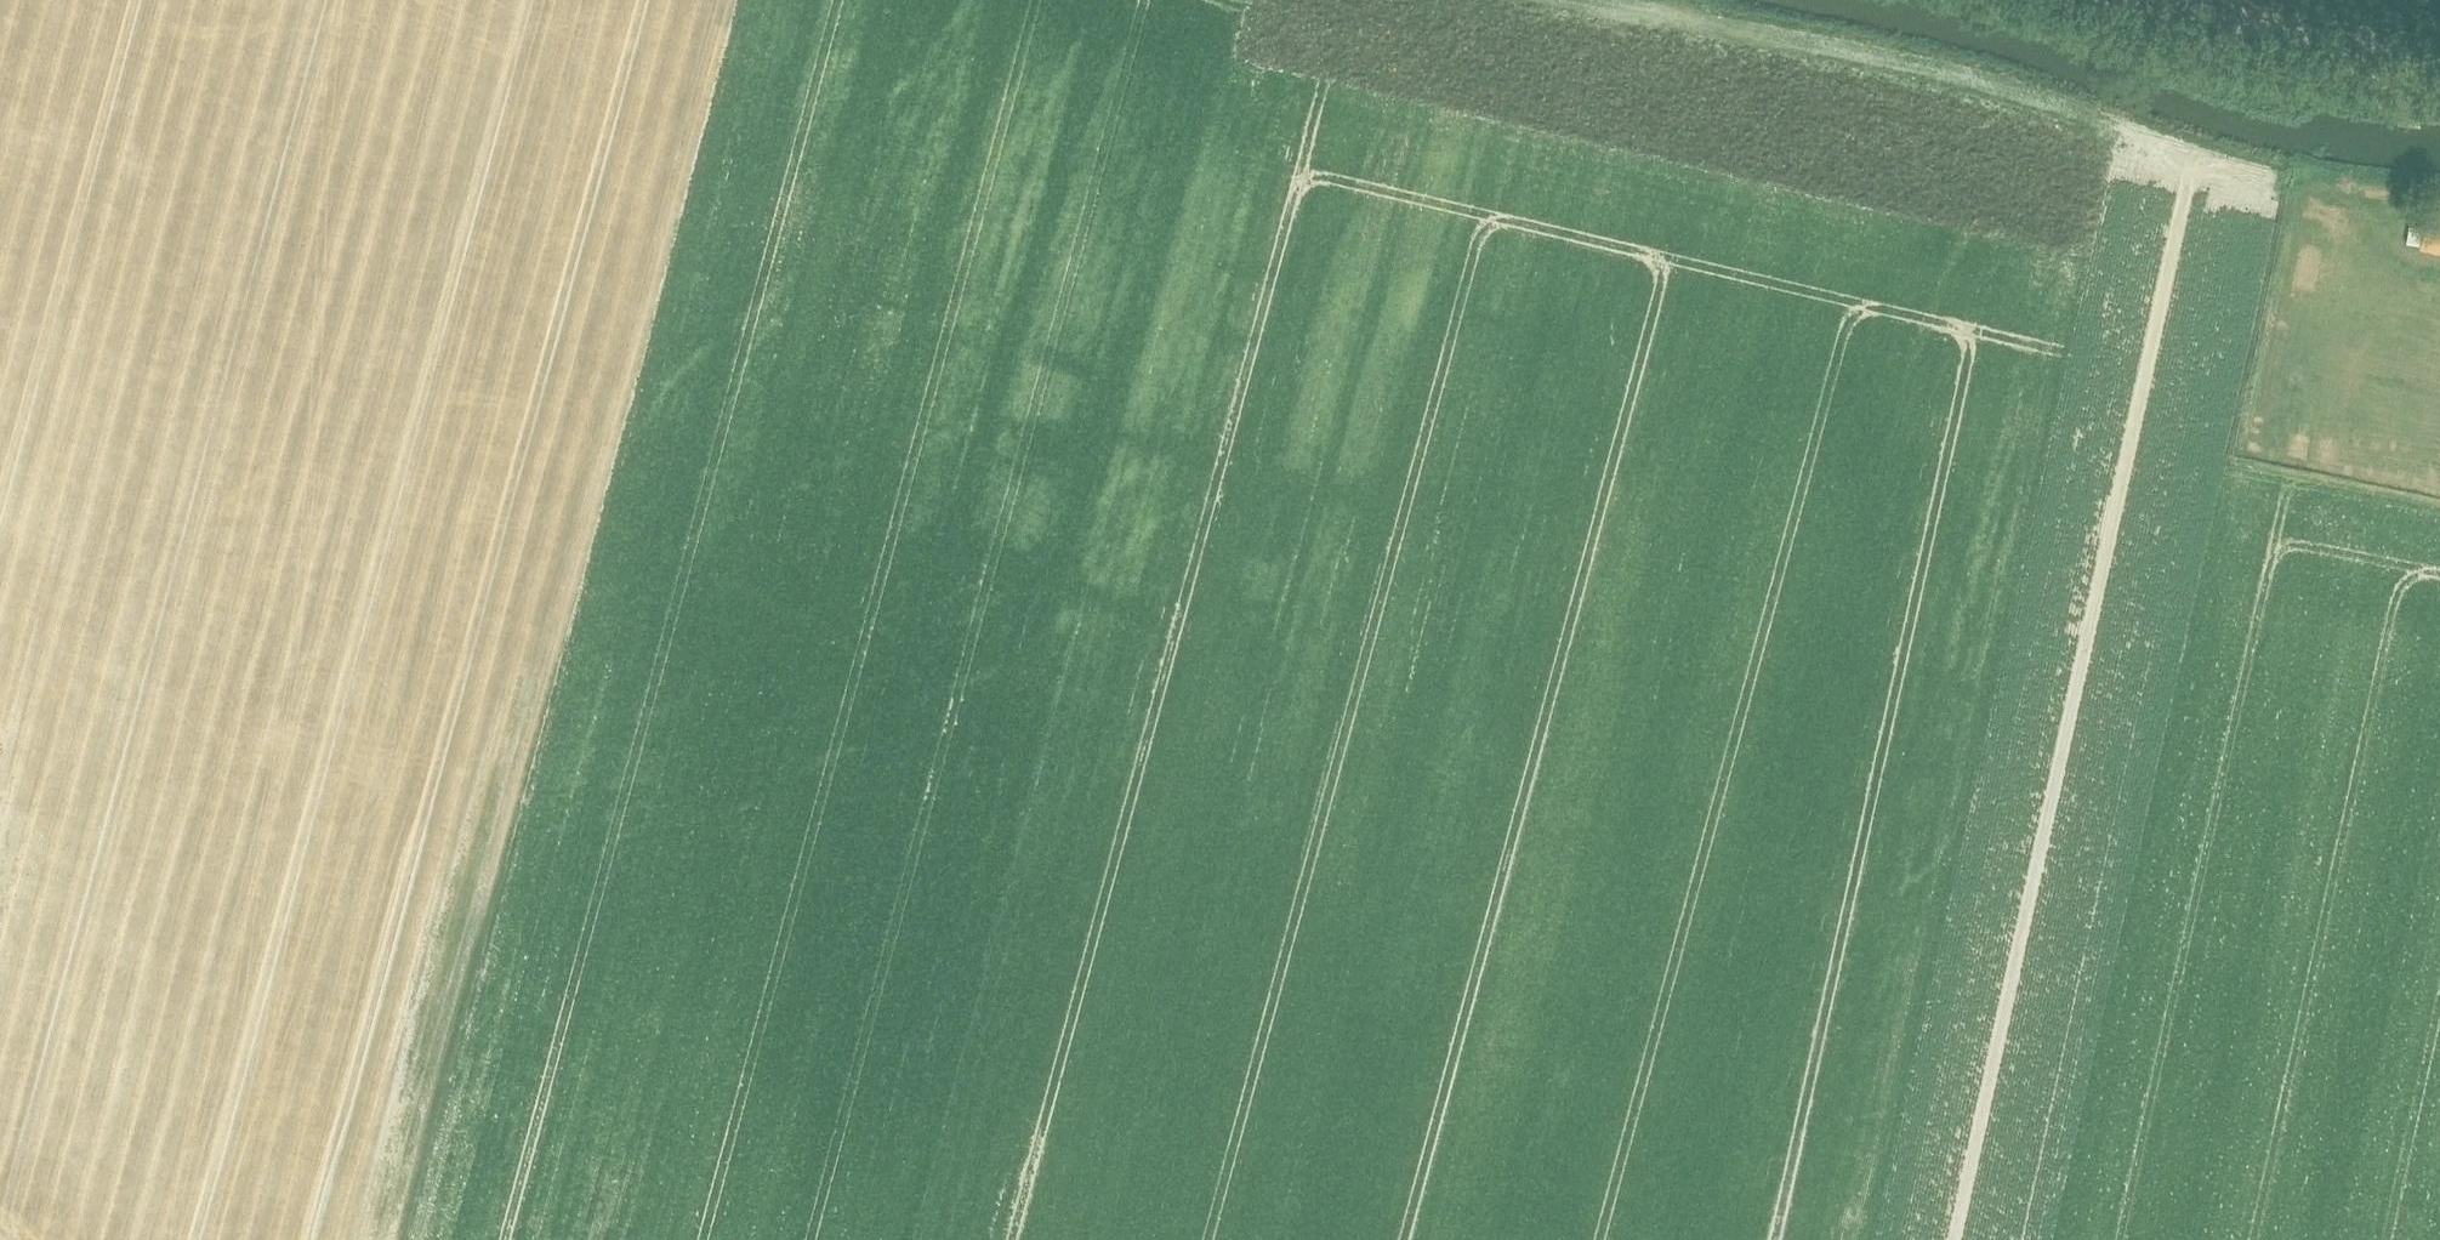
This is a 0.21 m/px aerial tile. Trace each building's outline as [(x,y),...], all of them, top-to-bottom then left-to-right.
[(2425,224),(2418,251),(2439,256),(2439,228),(2425,224)]
